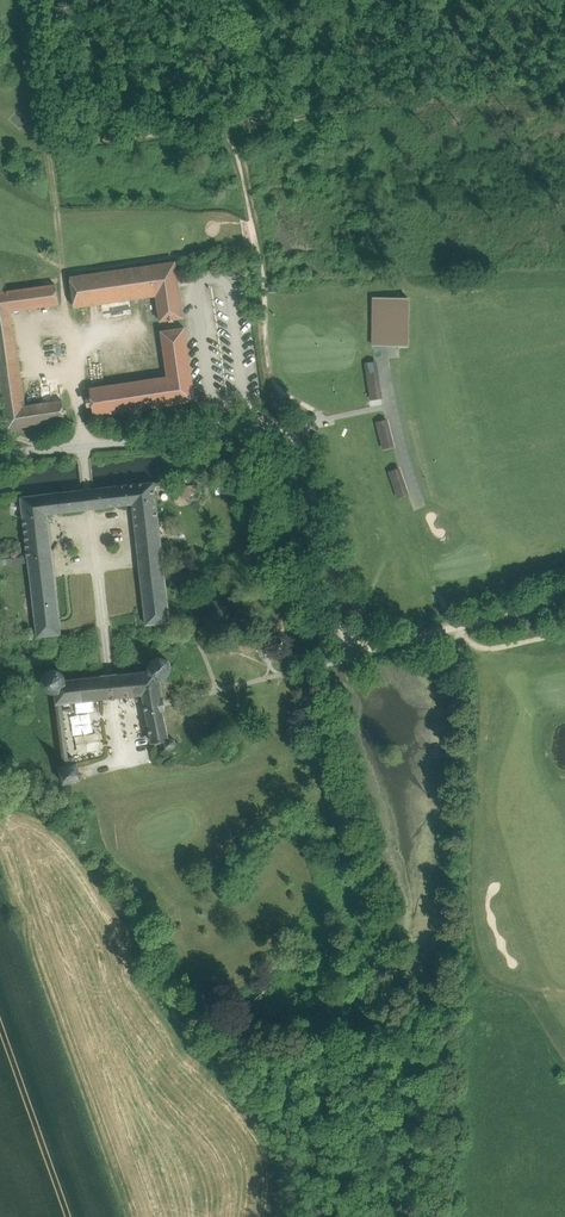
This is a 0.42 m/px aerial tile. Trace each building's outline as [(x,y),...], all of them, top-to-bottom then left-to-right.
[(175,262),(152,265),(156,296),(157,296),(160,321),(183,318),(175,262)] [(152,265),(70,277),(75,308),(156,296),(152,265)] [(56,285),(46,287),(48,305),(59,304),(56,285)] [(46,287),(28,289),(31,308),(48,305),(46,287)] [(28,289),(12,291),(15,310),(31,308),(28,289)] [(0,293),(0,331),(13,329),(10,311),(15,310),(12,291),(0,293)] [(409,298),(374,297),(373,346),(399,347),(408,347),(409,298)] [(168,377),(109,385),(106,373),(95,375),(98,387),(90,388),(94,416),(195,401),(185,328),(161,331),(168,377)] [(0,331),(0,367),(18,364),(13,329),(0,331)] [(365,363),(367,373),(381,371),(379,360),(365,363)] [(24,406),(18,364),(0,367),(0,376),(8,429),(65,420),(62,400),(24,406)] [(367,373),(371,398),(384,396),(381,371),(367,373)] [(376,425),(383,450),(395,446),(389,422),(376,425)] [(400,469),(389,473),(400,499),(410,495),(400,469)] [(198,479),(182,481),(183,486),(174,487),(175,498),(200,495),(199,484),(198,479)] [(83,490),(22,497),(28,556),(29,563),(37,637),(61,634),(47,514),(90,509),(133,505),(135,523),(158,521),(154,482),(92,489),(87,490),(83,490)] [(158,521),(135,523),(147,625),(171,622),(158,521)] [(28,556),(0,559),(0,566),(29,563),(28,556)] [(295,654),(288,656),(292,667),(299,665),(295,654)] [(51,692),(55,693),(64,766),(59,767),(64,784),(81,779),(77,763),(70,764),(62,703),(84,700),(103,698),(112,697),(143,693),(146,708),(152,743),(164,741),(166,749),(170,748),(172,748),(174,747),(175,745),(175,744),(175,742),(174,740),(173,739),(171,738),(169,738),(162,710),(165,710),(164,704),(163,700),(163,698),(161,698),(160,680),(164,678),(167,676),(169,672),(170,668),(169,664),(166,660),(163,658),(158,657),(154,659),(151,661),(149,665),(148,669),(149,673),(117,676),(110,676),(103,677),(66,680),(64,675),(61,672),(57,670),(53,669),(49,671),(45,674),(43,678),(43,682),(44,687),(47,690),(51,692)] [(81,723),(90,722),(89,712),(70,714),(72,743),(82,742),(81,723)]
